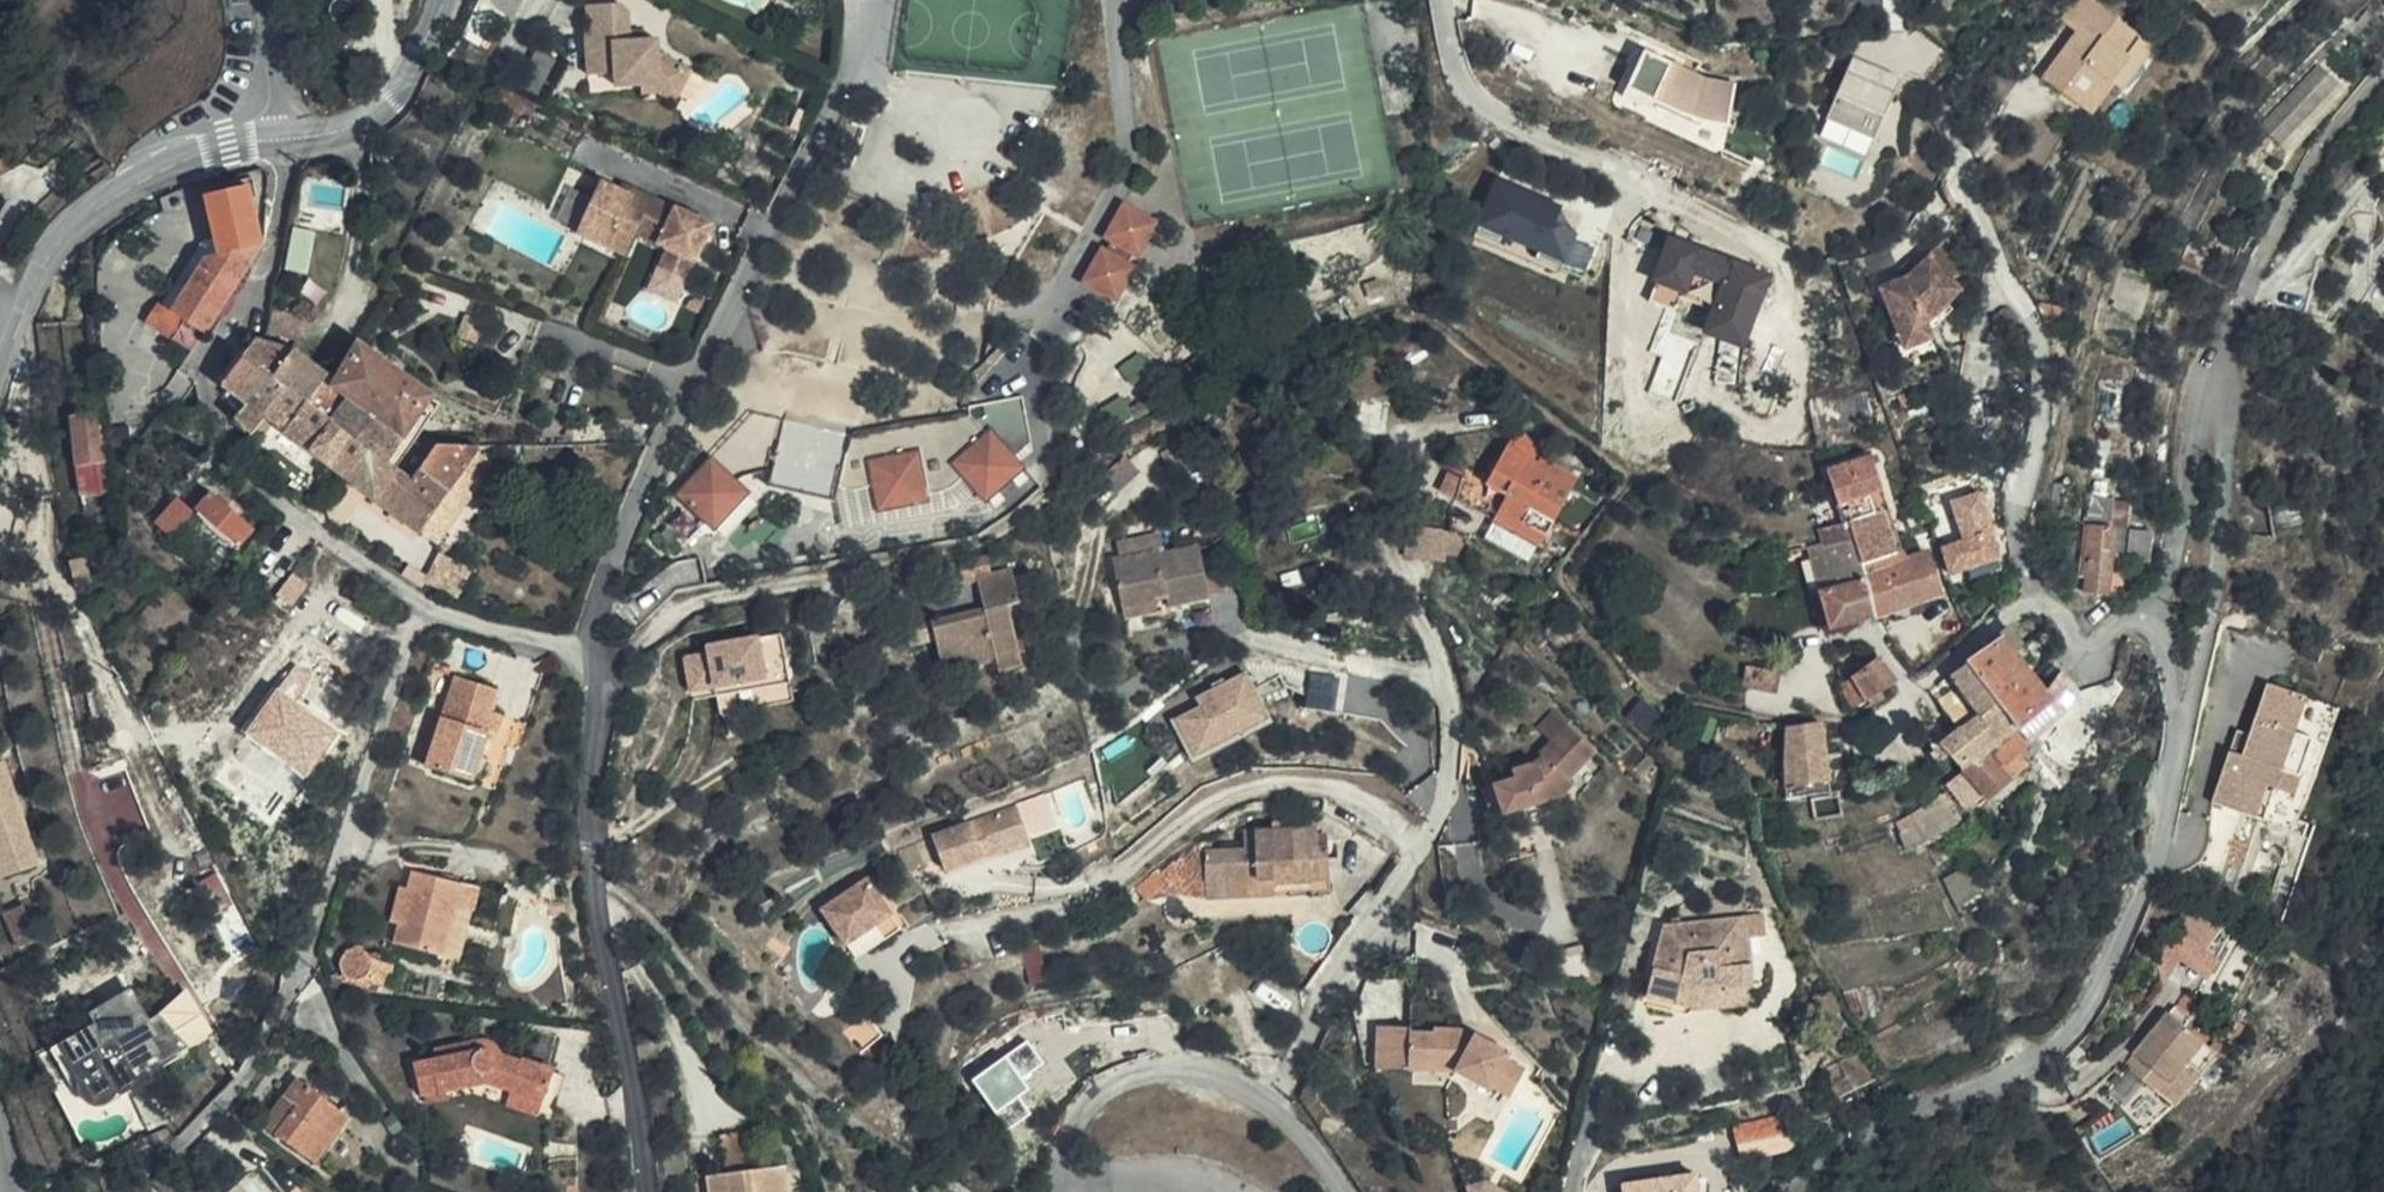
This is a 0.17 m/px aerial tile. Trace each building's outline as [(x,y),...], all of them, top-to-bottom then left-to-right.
[(2033,90),(2075,123),(2124,44),(2076,7),(2055,33),(2071,43),(2033,90)] [(586,31),(630,29),(629,14),(621,8),(586,9),(586,31)] [(631,44),(630,29),(586,31),(582,31),(583,76),(614,75),(615,90),(638,89),(656,89),(681,102),(695,77),(653,56),(653,43),(631,44)] [(2124,44),(2075,123),(2080,128),(2103,100),(2108,103),(2142,58),(2124,44)] [(1631,52),(1608,112),(1724,155),(1728,128),(1696,123),(1654,106),(1651,115),(1621,104),(1639,55),(1631,52)] [(1902,74),(1854,52),(1838,88),(1886,110),(1902,74)] [(1703,79),(1639,55),(1621,104),(1651,115),(1654,106),(1696,123),(1728,128),(1735,84),(1703,79)] [(2308,129),(2344,84),(2315,57),(2254,116),(2276,138),(2297,119),(2308,129)] [(538,105),(555,71),(527,58),(511,92),(538,105)] [(1886,110),(1838,88),(1826,114),(1875,136),(1886,110)] [(677,111),(681,102),(656,89),(638,89),(638,101),(656,101),(677,111)] [(1562,209),(1498,182),(1476,234),(1501,245),(1504,237),(1540,253),(1537,260),(1561,270),(1576,234),(1555,225),(1562,209)] [(175,341),(195,353),(234,290),(262,247),(248,188),(210,196),(220,256),(210,259),(174,314),(187,324),(175,341)] [(578,241),(602,194),(596,191),(572,238),(578,241)] [(668,214),(625,192),(619,202),(630,208),(617,234),(649,250),(668,214)] [(617,234),(630,208),(619,202),(602,194),(578,241),(622,264),(634,243),(617,234)] [(1144,241),(1157,209),(1130,197),(1115,230),(1123,233),(1136,239),(1144,241)] [(710,236),(668,214),(649,250),(665,259),(655,277),(682,290),(710,236)] [(1136,239),(1123,233),(1119,243),(1114,242),(1099,277),(1135,293),(1150,256),(1132,249),(1136,239)] [(1766,279),(1670,243),(1648,303),(1673,312),(1678,298),(1715,312),(1707,333),(1741,346),(1766,279)] [(1868,298),(1890,345),(1916,331),(1950,294),(1943,289),(1951,279),(1951,278),(1951,276),(1951,274),(1951,272),(1949,269),(1931,252),(1895,285),(1868,298)] [(150,324),(175,341),(187,324),(174,314),(161,306),(150,324)] [(305,321),(274,312),(271,334),(300,341),(305,321)] [(1916,331),(1890,345),(1896,357),(1921,344),(1916,331)] [(295,351),(268,342),(259,340),(253,349),(247,357),(271,375),(276,378),(295,351)] [(247,357),(253,349),(246,344),(232,363),(240,367),(247,357)] [(309,404),(368,448),(388,462),(435,397),(360,347),(339,383),(329,375),(309,404)] [(291,391),(309,404),(329,375),(295,351),(276,378),(291,391)] [(226,385),(249,403),(271,375),(247,357),(240,367),(226,385)] [(239,419),(256,435),(270,418),(291,391),(276,378),(271,375),(249,403),(239,419)] [(270,418),(348,476),(368,448),(309,404),(291,391),(270,418)] [(1868,414),(1862,393),(1805,402),(1806,414),(1829,411),(1832,428),(1846,426),(1846,418),(1868,414)] [(388,462),(399,469),(444,403),(435,397),(388,462)] [(110,494),(100,414),(75,417),(85,497),(110,494)] [(711,460),(733,485),(774,473),(786,426),(755,418),(711,460)] [(968,519),(991,499),(966,471),(1005,435),(991,421),(854,444),(838,499),(842,536),(968,519)] [(786,426),(774,473),(771,487),(835,505),(838,499),(854,444),(786,426)] [(1542,466),(1546,460),(1548,456),(1522,427),(1510,448),(1542,466)] [(1042,473),(1005,435),(966,471),(991,499),(1001,510),(1042,473)] [(483,447),(471,447),(437,446),(413,479),(399,469),(388,462),(368,448),(348,476),(422,530),(467,469),(479,477),(490,463),(478,454),(483,447)] [(1441,492),(1476,512),(1499,510),(1549,538),(1582,481),(1546,460),(1542,466),(1510,448),(1488,485),(1467,473),(1470,467),(1458,459),(1454,468),(1463,474),(1462,479),(1450,474),(1441,492)] [(1845,529),(1857,568),(1896,555),(1881,512),(1875,513),(1870,496),(1882,492),(1870,454),(1824,469),(1836,506),(1846,504),(1850,521),(1843,523),(1845,529)] [(745,499),(733,485),(711,460),(668,501),(678,513),(664,525),(683,546),(703,528),(709,534),(745,499)] [(256,530),(213,493),(198,511),(239,547),(256,530)] [(2108,558),(2108,561),(2143,569),(2150,537),(2128,532),(2131,506),(2089,496),(2083,525),(2107,531),(2104,557),(2108,558)] [(1980,579),(2008,569),(2005,555),(1997,559),(1980,499),(1964,504),(1966,510),(1958,513),(1967,544),(1947,551),(1954,574),(1976,567),(1980,579)] [(175,535),(192,515),(177,502),(158,523),(175,535)] [(1542,549),(1549,538),(1499,510),(1476,512),(1542,549)] [(1158,538),(1172,536),(1167,513),(1123,522),(1127,541),(1157,536),(1158,538)] [(2101,598),(2108,561),(2108,558),(2104,557),(2107,531),(2083,525),(2078,524),(2071,563),(2057,559),(2052,591),(2101,598)] [(1443,531),(1408,525),(1404,554),(1438,561),(1443,531)] [(1806,540),(1834,629),(1874,617),(1861,578),(1857,568),(1845,529),(1806,540)] [(1170,587),(1208,579),(1197,530),(1172,536),(1158,538),(1157,536),(1127,541),(1112,545),(1122,594),(1157,586),(1157,582),(1168,579),(1170,587)] [(1461,534),(1449,532),(1446,555),(1463,557),(1465,547),(1461,534)] [(89,558),(71,562),(78,589),(94,585),(89,558)] [(1861,578),(1874,617),(1894,610),(1925,600),(1941,594),(1927,558),(1861,578)] [(960,572),(965,601),(967,611),(942,617),(939,608),(913,613),(916,633),(925,680),(980,668),(982,678),(1009,672),(995,606),(1005,604),(996,563),(960,572)] [(1776,575),(1775,563),(1753,563),(1753,575),(1776,575)] [(1925,600),(1894,610),(1897,622),(1928,611),(1925,600)] [(967,611),(965,601),(939,608),(942,617),(967,611)] [(702,648),(680,652),(684,689),(756,681),(754,662),(777,660),(774,633),(711,640),(712,648),(702,648)] [(711,640),(700,641),(702,648),(712,648),(711,640)] [(1998,640),(1969,663),(1927,693),(1957,730),(1974,750),(2039,693),(1998,640)] [(756,681),(684,689),(685,699),(710,695),(712,714),(783,707),(777,660),(754,662),(756,681)] [(1850,682),(1868,707),(1882,700),(1879,693),(1894,681),(1877,660),(1875,661),(1850,682)] [(1246,667),(1196,694),(1200,702),(1171,717),(1194,759),(1273,717),(1246,667)] [(2053,673),(2039,693),(1974,750),(1957,730),(1938,745),(1947,756),(1961,772),(1940,788),(1958,810),(1968,801),(1973,808),(2022,768),(2014,759),(2025,749),(2030,757),(2037,751),(2035,749),(2043,742),(2040,737),(2060,718),(2074,690),(2053,673)] [(456,677),(440,727),(426,767),(475,783),(491,735),(498,737),(504,717),(491,712),(498,691),(456,677)] [(1553,721),(1565,709),(1556,702),(1544,714),(1553,721)] [(1586,729),(1565,709),(1553,721),(1544,714),(1529,729),(1533,734),(1526,741),(1502,752),(1504,760),(1484,768),(1496,801),(1553,778),(1565,765),(1558,759),(1586,729)] [(2287,759),(2301,724),(2264,711),(2246,759),(2237,782),(2222,776),(2202,829),(2252,848),(2264,818),(2281,824),(2304,766),(2287,759)] [(426,767),(440,727),(434,724),(420,764),(426,767)] [(1787,794),(1830,793),(1818,724),(1784,729),(1787,794)] [(2328,736),(2301,724),(2287,759),(2304,766),(2281,824),(2264,818),(2252,848),(2280,859),(2328,736)] [(2237,782),(2246,759),(2231,755),(2222,776),(2237,782)] [(5,764),(0,766),(0,864),(4,877),(40,864),(5,764)] [(1483,807),(1496,801),(1484,768),(1471,775),(1483,807)] [(1932,846),(1958,825),(1950,817),(1953,813),(1944,803),(1916,827),(1923,836),(1907,844),(1914,855),(1932,846)] [(1003,842),(1027,835),(1018,807),(932,834),(942,868),(1005,848),(1003,842)] [(1029,842),(1027,835),(1003,842),(1005,848),(1029,842)] [(1181,881),(1185,914),(1236,908),(1235,902),(1252,900),(1252,905),(1308,897),(1304,867),(1293,869),(1290,848),(1219,857),(1221,876),(1181,881)] [(837,935),(885,904),(863,871),(816,901),(837,935)] [(414,873),(409,891),(399,927),(395,943),(446,956),(462,892),(464,886),(414,873)] [(217,875),(201,883),(196,885),(211,914),(231,903),(217,875)] [(399,927),(409,891),(400,887),(391,924),(399,927)] [(462,892),(446,956),(459,959),(475,896),(462,892)] [(1236,908),(1185,914),(1186,924),(1253,916),(1252,905),(1252,900),(1235,902),(1236,908)] [(895,920),(885,904),(837,935),(847,951),(895,920)] [(2201,951),(2221,927),(2194,905),(2173,928),(2201,951)] [(38,940),(26,907),(6,915),(20,947),(38,940)] [(1724,915),(1645,914),(1618,982),(1666,998),(1667,985),(1705,984),(1705,998),(1732,998),(1732,931),(1724,931),(1724,915)] [(373,967),(373,964),(371,959),(371,957),(368,955),(364,953),(361,950),(357,950),(351,951),(349,952),(347,953),(345,956),(343,958),(342,959),(343,960),(341,964),(341,969),(343,973),(345,976),(347,978),(349,981),(353,982),(357,983),(362,983),(365,980),(370,978),(371,974),(373,967)] [(1666,998),(1705,998),(1705,984),(1667,985),(1666,998)] [(187,1046),(160,1014),(151,1019),(135,991),(92,1015),(97,1025),(63,1045),(72,1059),(70,1061),(81,1080),(81,1084),(81,1087),(81,1092),(83,1097),(86,1101),(89,1104),(95,1106),(100,1106),(106,1106),(111,1104),(114,1102),(116,1099),(118,1096),(118,1094),(119,1091),(122,1096),(140,1084),(133,1070),(157,1056),(161,1062),(187,1046)] [(874,1029),(855,1004),(831,1023),(850,1048),(874,1029)] [(2178,1007),(2173,1015),(2184,1025),(2191,1016),(2178,1007)] [(1366,1052),(1389,1053),(1389,1043),(1442,1044),(1435,1053),(1467,1077),(1470,1073),(1476,1064),(1494,1076),(1508,1056),(1492,1043),(1497,1037),(1463,1013),(1457,1021),(1450,1017),(1450,1009),(1425,1009),(1425,1015),(1407,1014),(1407,1010),(1367,1008),(1366,1052)] [(2173,1015),(2129,1066),(2175,1105),(2218,1054),(2184,1025),(2173,1015)] [(521,1064),(503,1056),(499,1050),(497,1048),(493,1045),(487,1043),(466,1046),(437,1052),(437,1062),(416,1066),(422,1098),(427,1097),(448,1092),(467,1088),(490,1084),(514,1092),(544,1103),(555,1073),(524,1061),(521,1064)] [(1389,1043),(1389,1053),(1435,1053),(1442,1044),(1389,1043)] [(1486,1086),(1494,1076),(1476,1064),(1470,1073),(1486,1086)] [(300,1106),(278,1136),(318,1164),(357,1105),(351,1100),(343,1109),(301,1080),(287,1097),(300,1106)] [(448,1092),(427,1097),(429,1104),(449,1100),(448,1092)] [(539,1118),(544,1103),(514,1092),(509,1107),(539,1118)] [(268,1127),(278,1136),(300,1106),(287,1097),(268,1127)] [(742,1166),(737,1131),(710,1137),(716,1170),(742,1166)] [(1443,1159),(1428,1180),(1444,1191),(1477,1191),(1482,1186),(1443,1159)] [(784,1171),(705,1183),(706,1191),(786,1191),(784,1171)] [(1702,1171),(1622,1178),(1624,1191),(1704,1191),(1702,1171)]
